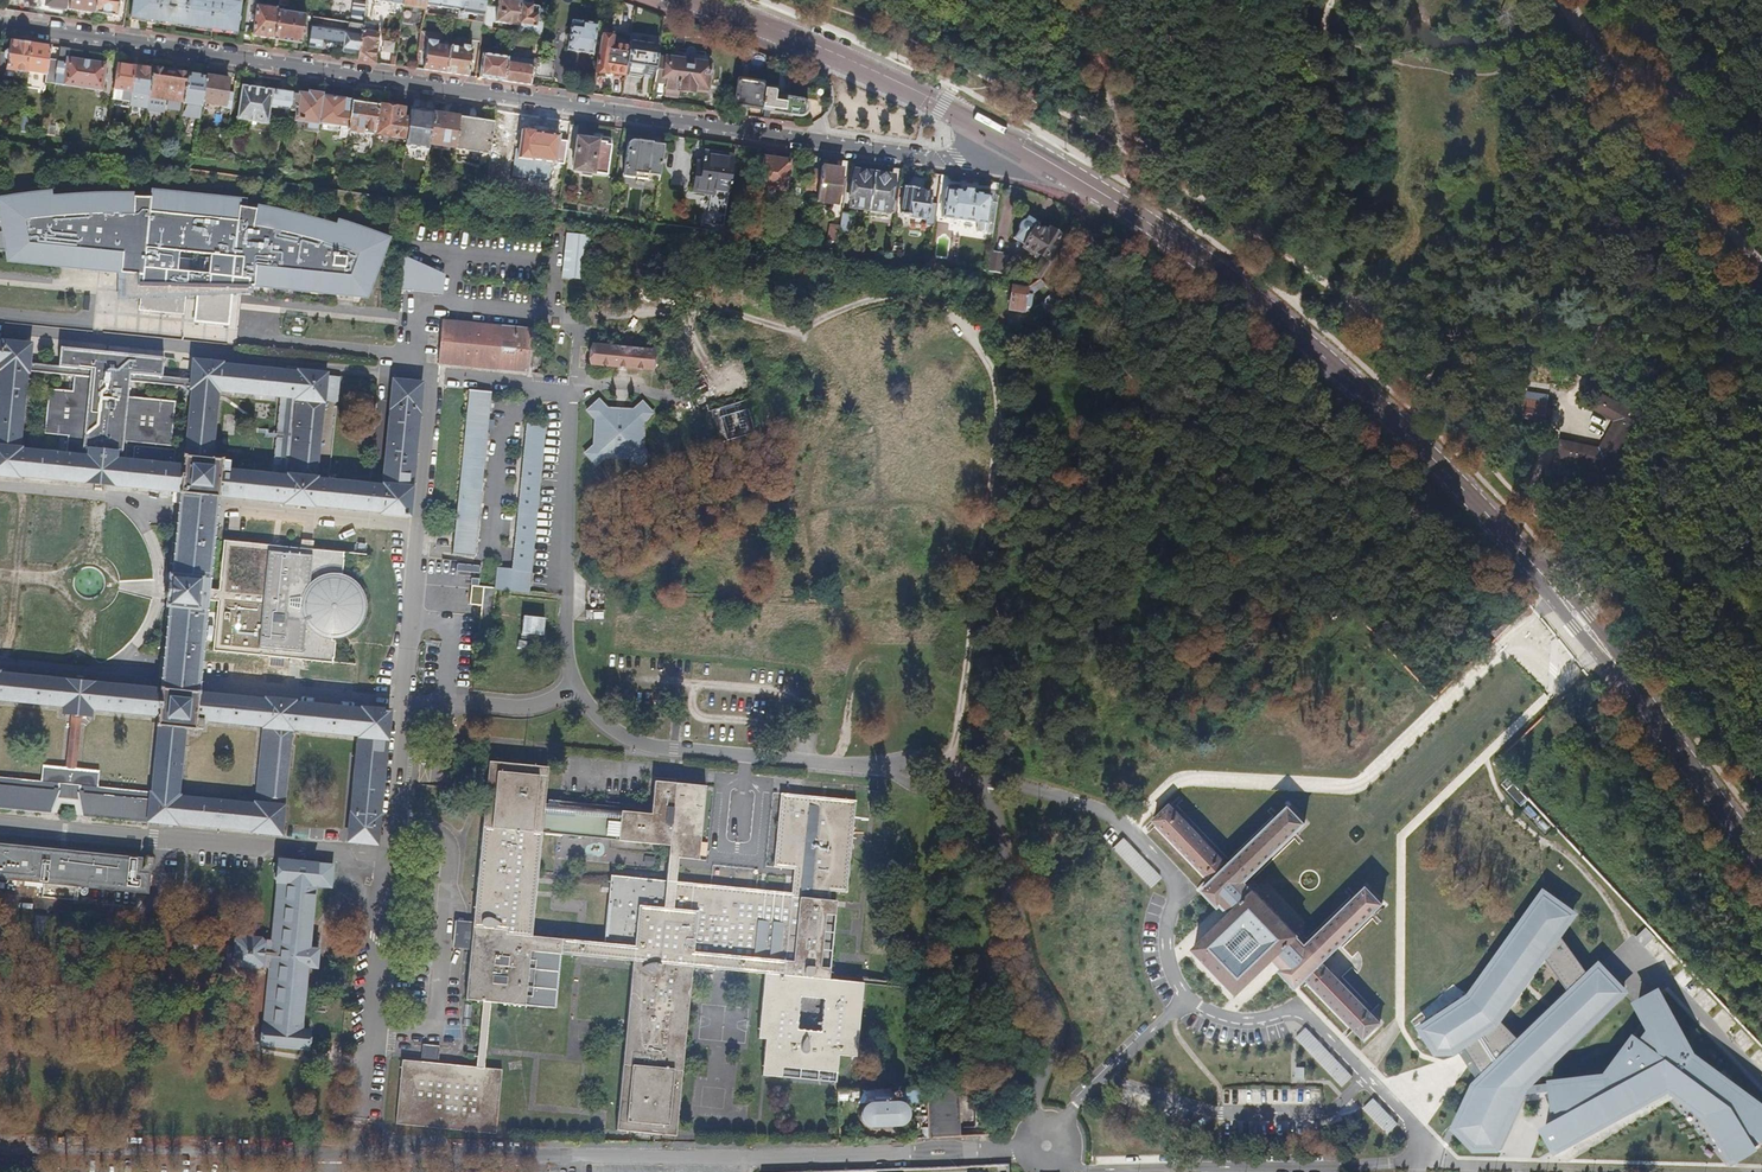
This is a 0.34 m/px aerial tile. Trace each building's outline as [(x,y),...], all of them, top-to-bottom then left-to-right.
[(15,11),(17,0),(6,0),(5,10),(15,11)] [(65,9),(66,0),(45,0),(46,0),(45,6),(65,9)] [(94,14),(96,0),(70,0),(69,10),(94,14)] [(94,14),(116,17),(119,0),(96,0),(94,14)] [(239,4),(212,0),(133,0),(130,18),(234,34),(239,4)] [(424,10),(425,5),(426,0),(403,0),(402,5),(402,7),(424,10)] [(425,5),(459,10),(460,0),(426,0),(425,5)] [(458,13),(484,16),(484,8),(485,0),(460,0),(459,10),(458,13)] [(490,29),(492,22),(517,26),(518,24),(520,7),(520,3),(500,0),(499,0),(498,11),(484,8),(484,16),(482,23),(482,28),(490,29)] [(363,26),(363,23),(365,6),(352,5),(350,24),(363,26)] [(274,40),(277,13),(278,10),(256,7),(252,36),(274,40)] [(518,24),(522,25),(536,27),(537,16),(531,15),(531,7),(520,7),(518,24)] [(274,40),(299,44),(304,17),(277,13),(274,40)] [(473,37),(480,39),(482,28),(482,23),(475,22),(473,37)] [(591,54),(596,25),(583,23),(583,24),(572,22),(567,50),(591,54)] [(358,61),(374,63),(378,34),(373,33),(374,27),(372,25),(363,23),(363,26),(359,54),(358,61)] [(359,54),(363,26),(350,24),(349,24),(345,52),(359,54)] [(500,38),(510,40),(511,32),(500,31),(500,38)] [(618,72),(624,74),(629,46),(611,43),(612,37),(601,35),(596,73),(605,74),(607,72),(616,74),(618,72)] [(0,53),(0,71),(7,71),(7,77),(11,77),(13,71),(25,73),(26,72),(30,44),(16,42),(9,41),(9,51),(5,52),(3,55),(0,53)] [(446,74),(449,48),(436,47),(437,44),(428,42),(427,45),(426,45),(423,69),(435,72),(446,74)] [(658,59),(660,46),(630,42),(629,46),(624,74),(655,78),(658,59)] [(43,46),(30,44),(26,72),(25,73),(46,75),(49,47),(43,46)] [(457,76),(468,78),(471,52),(471,48),(462,47),(462,51),(449,48),(446,74),(457,76)] [(69,50),(59,48),(54,85),(101,92),(105,64),(67,59),(69,50)] [(520,85),(529,86),(532,68),(513,65),(515,52),(509,50),(508,59),(505,82),(520,85)] [(490,80),(505,82),(508,59),(482,55),(478,79),(490,80)] [(655,78),(655,83),(666,85),(665,97),(677,98),(678,92),(692,93),(694,89),(705,91),(707,81),(711,80),(712,72),(709,66),(681,62),(679,58),(673,57),(671,60),(658,59),(655,78)] [(538,58),(535,78),(551,80),(554,61),(538,58)] [(135,68),(117,66),(114,91),(131,93),(135,68)] [(152,71),(135,68),(131,93),(135,93),(149,95),(152,71)] [(170,74),(152,71),(149,95),(148,97),(166,100),(170,74)] [(188,76),(170,74),(166,100),(184,103),(188,76)] [(205,79),(188,76),(184,103),(183,104),(189,105),(185,116),(199,118),(200,114),(201,105),(202,102),(205,79)] [(739,77),(735,107),(762,110),(765,86),(765,80),(739,77)] [(226,82),(205,79),(202,102),(205,102),(223,105),(223,108),(231,110),(233,95),(228,94),(228,91),(225,90),(226,82)] [(765,86),(762,110),(799,116),(805,114),(809,110),(809,105),(808,102),(805,98),(775,93),(775,87),(765,86)] [(293,95),(293,94),(241,87),(237,121),(269,126),(269,122),(267,122),(269,108),(285,110),(283,127),(288,129),(290,111),(293,95)] [(131,93),(114,91),(112,101),(129,103),(131,93)] [(135,93),(131,93),(129,103),(147,107),(148,97),(149,95),(135,93)] [(310,97),(293,95),(290,111),(297,112),(296,120),(305,121),(305,129),(317,132),(318,123),(322,97),(310,95),(310,97)] [(345,101),(322,97),(318,123),(344,127),(343,137),(346,138),(347,132),(351,103),(345,102),(345,101)] [(378,107),(351,103),(347,132),(362,134),(363,131),(374,133),(378,107)] [(403,110),(378,107),(374,133),(385,134),(385,137),(406,140),(409,121),(401,119),(403,110)] [(410,112),(409,121),(406,140),(405,147),(428,151),(429,145),(433,116),(410,112)] [(433,114),(433,116),(429,145),(454,149),(459,118),(433,114)] [(28,118),(20,117),(18,132),(26,133),(28,118)] [(493,123),(459,118),(454,149),(453,155),(463,157),(464,161),(487,163),(493,123)] [(55,127),(48,126),(46,136),(54,137),(55,127)] [(532,149),(534,134),(521,132),(519,148),(532,149)] [(557,137),(534,134),(532,149),(519,148),(517,160),(541,164),(542,159),(554,161),(557,137)] [(591,173),(606,176),(610,147),(606,146),(605,144),(594,143),(594,140),(587,139),(586,141),(577,140),(573,171),(582,171),(582,175),(589,176),(591,173)] [(658,183),(663,146),(650,145),(651,143),(637,141),(637,142),(629,141),(627,144),(622,177),(633,178),(635,174),(647,176),(646,181),(658,183)] [(726,207),(733,158),(704,154),(702,172),(695,172),(693,193),(715,196),(713,205),(726,207)] [(785,191),(788,163),(763,160),(759,188),(785,191)] [(841,171),(822,168),(821,174),(818,192),(817,203),(835,206),(841,171)] [(818,192),(821,174),(809,172),(807,191),(818,192)] [(868,210),(873,175),(854,173),(849,208),(868,210)] [(892,178),(873,175),(868,210),(887,213),(890,192),(892,178)] [(934,222),(936,206),(928,205),(930,194),(915,191),(915,190),(904,188),(900,215),(911,217),(911,219),(926,221),(925,226),(933,228),(934,222)] [(969,222),(973,194),(973,193),(961,191),(961,192),(946,190),(941,218),(969,222)] [(39,200),(18,204),(17,198),(0,201),(0,216),(3,233),(5,244),(9,244),(10,254),(10,255),(12,264),(89,271),(126,275),(125,287),(125,299),(140,299),(139,312),(184,317),(187,288),(248,291),(248,289),(251,289),(345,297),(362,299),(369,280),(374,281),(389,240),(371,233),(368,238),(336,227),(335,231),(328,228),(305,222),(306,219),(277,213),(277,215),(246,209),(247,201),(216,198),(151,191),(151,200),(134,199),(113,199),(113,196),(83,197),(83,200),(51,202),(51,199),(39,200)] [(898,194),(890,192),(887,213),(895,214),(898,194)] [(992,235),(996,205),(989,203),(990,197),(973,194),(969,222),(978,223),(977,232),(992,235)] [(851,216),(841,214),(839,227),(838,232),(848,234),(851,216)] [(1045,259),(1054,244),(1059,237),(1049,230),(1046,234),(1037,229),(1040,224),(1028,216),(1026,218),(1019,221),(1017,226),(1017,232),(1014,238),(1024,245),(1023,248),(1035,256),(1037,254),(1042,257),(1045,259)] [(943,224),(934,222),(933,228),(932,237),(942,239),(943,224)] [(865,235),(867,224),(857,223),(856,234),(865,235)] [(838,232),(839,227),(830,226),(827,243),(837,244),(838,232)] [(3,233),(0,234),(0,253),(10,254),(9,244),(5,244),(3,233)] [(587,280),(589,238),(567,235),(564,278),(587,280)] [(900,242),(891,240),(888,258),(897,260),(900,242)] [(1028,278),(1039,278),(1059,249),(1054,244),(1045,259),(1042,257),(1028,278)] [(206,274),(207,255),(175,253),(174,272),(206,274)] [(987,273),(1000,275),(1003,256),(989,254),(987,273)] [(402,290),(413,291),(414,274),(419,275),(419,280),(432,282),(431,293),(441,294),(443,277),(405,261),(402,290)] [(414,274),(413,291),(431,293),(432,282),(419,280),(419,275),(414,274)] [(1022,306),(1025,291),(1009,289),(1006,304),(1022,306)] [(1050,314),(1060,304),(1047,289),(1042,294),(1050,304),(1045,309),(1050,314)] [(529,365),(533,329),(503,326),(503,327),(443,321),(439,363),(528,374),(529,365)] [(355,627),(357,625),(361,615),(363,609),(361,600),(358,591),(353,586),(349,582),(343,580),(338,578),(339,574),(342,574),(344,553),(312,550),(301,548),(223,541),(218,591),(208,590),(214,535),(217,506),(218,496),(285,503),(285,505),(299,506),(313,507),(313,505),(380,512),(381,514),(409,516),(412,489),(411,488),(418,413),(420,412),(422,385),(394,381),(391,408),(392,410),(384,484),(383,487),(369,486),(328,482),(330,463),(317,461),(323,402),(325,402),(327,375),(298,372),(298,374),(223,366),(222,365),(194,362),(194,356),(113,348),(31,340),(30,346),(3,343),(2,345),(0,345),(0,370),(1,372),(0,385),(0,476),(17,478),(17,476),(146,489),(178,493),(181,495),(180,502),(174,555),(172,576),(169,576),(168,585),(166,584),(165,591),(164,598),(166,598),(166,607),(169,609),(162,679),(161,689),(158,691),(78,684),(0,676),(0,701),(63,706),(63,714),(72,714),(67,767),(46,765),(43,785),(0,780),(0,807),(54,812),(59,797),(79,799),(84,815),(175,824),(177,822),(252,830),(252,832),(280,835),(283,807),(282,806),(289,739),(299,740),(302,737),(303,731),(359,736),(351,814),(350,814),(347,841),(376,844),(379,816),(378,816),(385,739),(387,738),(389,713),(361,710),(361,712),(293,705),(293,702),(266,699),(265,702),(198,695),(199,684),(205,624),(207,601),(218,602),(213,651),(290,659),(301,660),(333,663),(335,642),(332,641),(332,637),(340,637),(349,633),(355,627)] [(653,371),(654,353),(594,347),(591,364),(622,368),(653,371)] [(475,556),(491,391),(472,390),(455,554),(475,556)] [(1529,420),(1542,422),(1545,398),(1520,395),(1516,418),(1529,420)] [(607,407),(598,397),(584,411),(592,420),(592,445),(583,454),(595,467),(605,458),(631,460),(639,469),(651,457),(643,446),(645,422),(654,414),(642,400),(632,408),(619,408),(607,407)] [(1557,456),(1605,469),(1633,419),(1598,399),(1591,411),(1615,424),(1598,454),(1560,443),(1557,456)] [(498,566),(496,587),(529,590),(546,425),(527,423),(512,568),(498,566)] [(1527,468),(1548,473),(1551,461),(1530,456),(1527,468)] [(1557,476),(1567,478),(1569,468),(1559,466),(1557,476)] [(302,541),(301,548),(312,550),(313,542),(307,541),(302,541)] [(492,635),(496,587),(484,586),(479,633),(492,635)] [(588,620),(604,618),(602,610),(587,612),(588,620)] [(523,615),(520,638),(545,642),(548,619),(523,615)] [(301,660),(290,659),(290,667),(295,668),(300,668),(301,660)] [(699,860),(706,787),(654,781),(651,815),(544,805),(548,769),(488,762),(472,923),(470,950),(469,957),(465,1001),(482,1002),(477,1049),(476,1068),(439,1064),(441,1047),(424,1046),(423,1051),(422,1063),(402,1061),(395,1124),(470,1131),(496,1133),(503,1070),(485,1068),(491,1004),(556,1010),(561,958),(631,965),(624,1039),(614,1131),(640,1133),(649,1134),(673,1136),(683,1047),(691,968),(764,975),(758,1039),(764,1040),(761,1076),(836,1084),(839,1056),(857,1058),(864,985),(829,982),(837,902),(830,901),(831,891),(848,893),(856,802),(781,794),(774,867),(795,869),(792,893),(677,883),(679,858),(699,860)] [(1521,807),(1524,804),(1528,800),(1513,784),(1506,791),(1521,807)] [(1541,822),(1545,818),(1528,800),(1524,804),(1541,822)] [(1242,883),(1252,875),(1291,837),(1303,825),(1287,808),(1228,866),(1169,805),(1152,822),(1210,883),(1201,891),(1216,908),(1220,905),(1229,915),(1193,950),(1236,994),(1272,959),(1282,969),(1279,972),(1295,987),(1303,978),(1362,1039),(1379,1023),(1321,963),(1380,904),(1365,889),(1305,947),(1294,937),(1296,935),(1253,892),(1252,893),(1242,883)] [(1291,837),(1252,875),(1255,877),(1294,840),(1291,837)] [(139,861),(77,855),(77,853),(62,852),(47,850),(47,851),(0,847),(0,879),(43,882),(42,898),(73,900),(75,885),(146,893),(148,874),(143,873),(138,872),(139,861)] [(329,888),(331,868),(285,863),(278,862),(276,882),(278,882),(271,941),(259,940),(259,939),(239,938),(236,941),(234,951),(233,962),(237,966),(269,968),(263,1026),(261,1028),(260,1044),(307,1048),(308,1032),(300,1030),(306,967),(315,968),(317,950),(308,949),(314,887),(329,888)] [(1580,908),(1545,881),(1469,988),(1417,1023),(1435,1052),(1455,1051),(1460,1048),(1501,1022),(1504,1018),(1547,956),(1564,932),(1580,908)] [(470,950),(472,923),(455,921),(452,948),(470,950)] [(1569,986),(1589,967),(1564,932),(1547,956),(1569,986)] [(1530,1085),(1631,987),(1601,956),(1589,967),(1569,986),(1519,1034),(1477,1073),(1471,1078),(1450,1125),(1474,1149),(1500,1149),(1530,1085)] [(1704,1109),(1732,1159),(1761,1140),(1761,1108),(1693,1057),(1656,990),(1638,1000),(1646,1022),(1603,1079),(1556,1084),(1559,1116),(1543,1125),(1555,1149),(1670,1086),(1704,1109)] [(1519,1034),(1504,1018),(1501,1022),(1460,1048),(1467,1058),(1477,1073),(1519,1034)] [(928,1086),(929,1137),(961,1136),(959,1091),(947,1086),(928,1086)] [(902,1105),(896,1102),(889,1103),(885,1106),(881,1111),(879,1107),(872,1103),(865,1103),(860,1106),(857,1111),(857,1118),(859,1123),(864,1127),(871,1129),(877,1127),(881,1120),(886,1126),(891,1128),(897,1128),(904,1124),(907,1115),(905,1109),(902,1105)]
